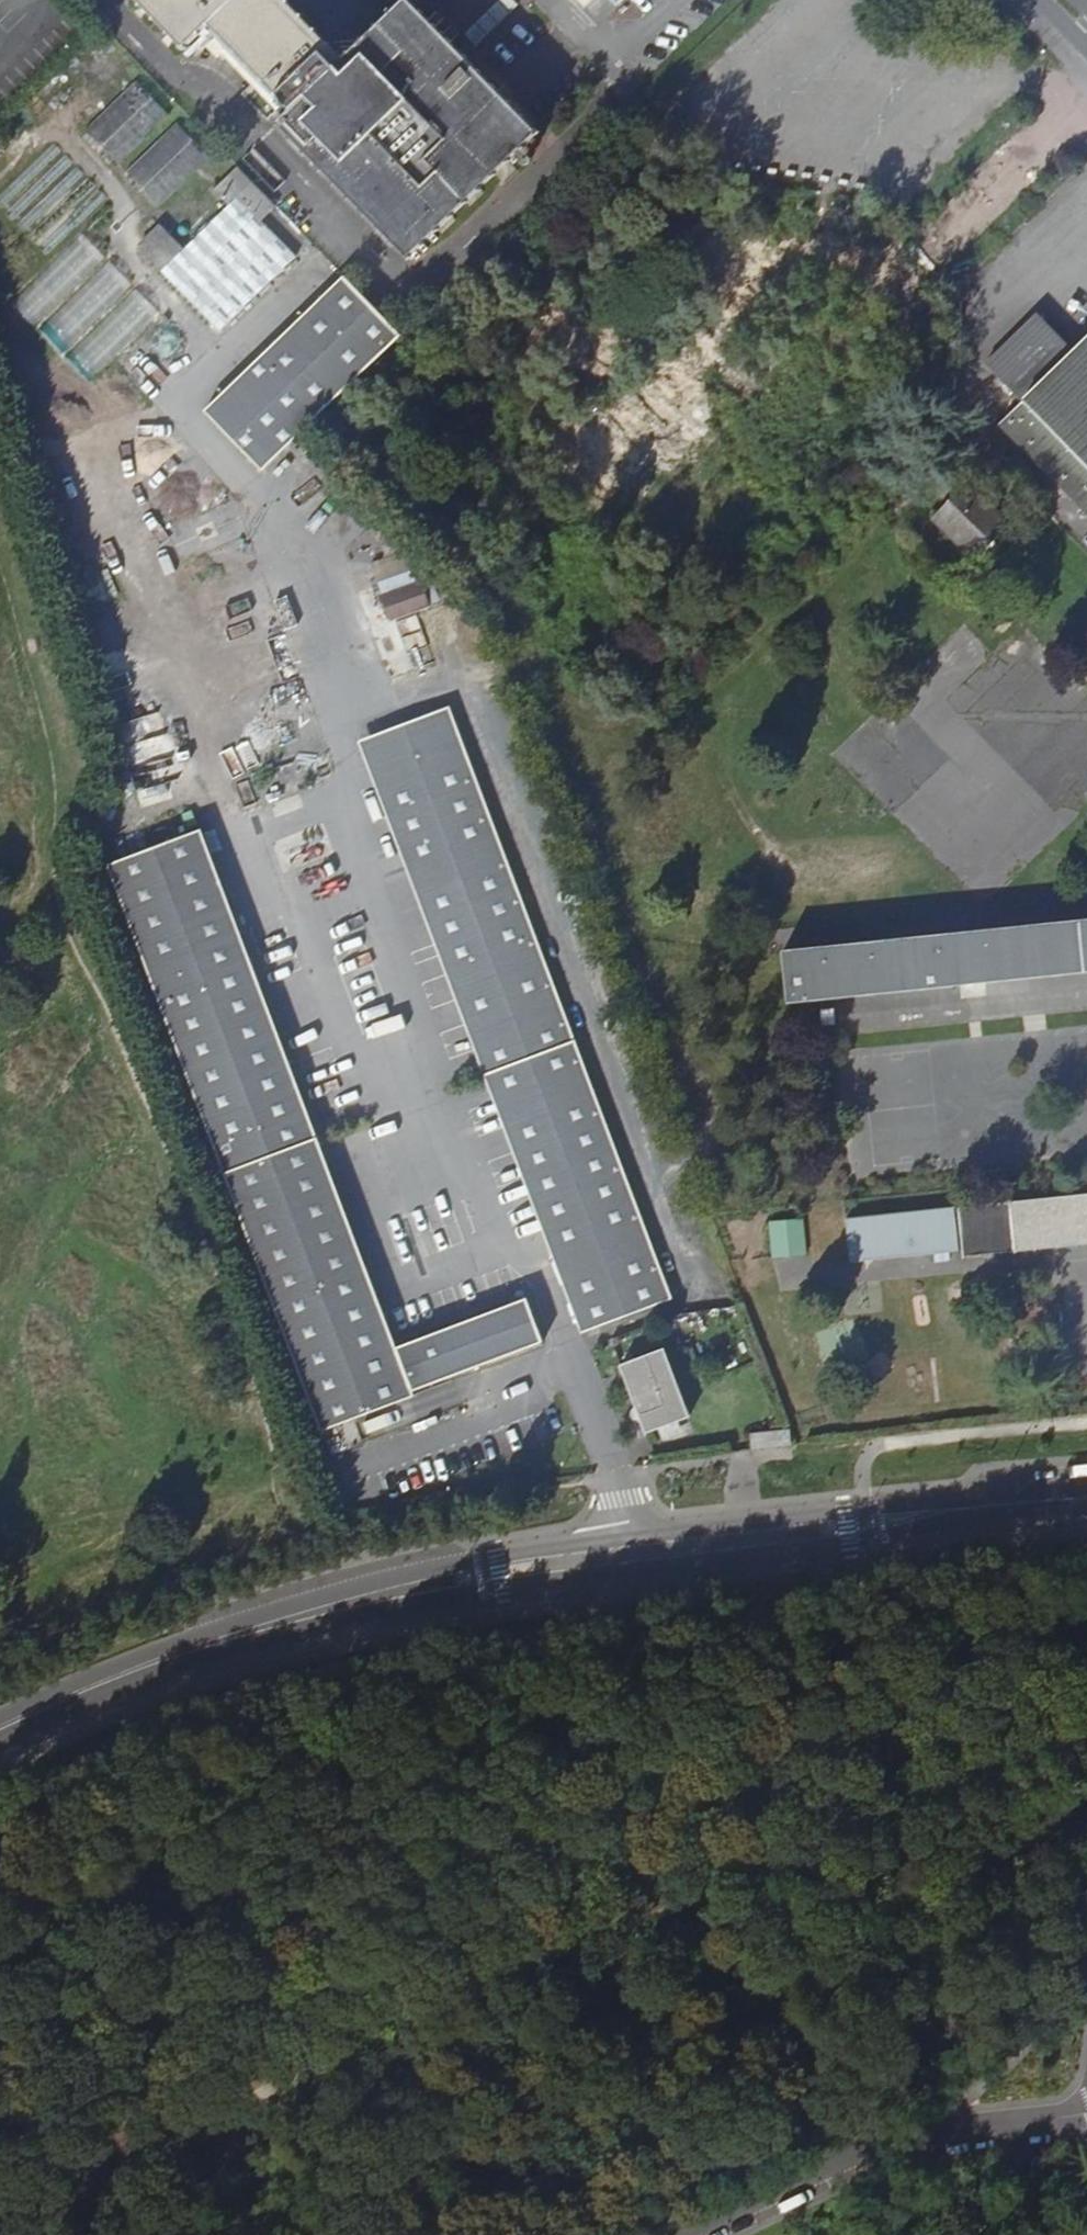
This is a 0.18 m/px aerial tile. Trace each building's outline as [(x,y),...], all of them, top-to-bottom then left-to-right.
[(393,12),(340,61),(281,0),(135,0),(183,50),(208,26),(231,50),(290,110),(282,118),(276,125),(406,261),(523,147),(395,14),(393,12)] [(523,147),(536,136),(405,0),(393,12),(395,14),(523,147)] [(223,57),(282,118),(290,110),(231,50),(223,57)] [(133,77),(86,128),(122,161),(169,109),(133,77)] [(179,120),(127,168),(159,203),(211,155),(179,120)] [(275,206),(253,183),(184,248),(161,223),(139,245),(218,328),(295,254),(261,219),(275,206)] [(82,233),(13,304),(93,380),(162,309),(82,233)] [(313,422),(401,336),(345,277),(206,411),(263,470),(313,422)] [(1072,352),(1036,315),(985,364),(1022,402),(1001,424),(1086,513),(1086,338),(1072,352)] [(976,559),(1009,525),(965,483),(933,517),(976,559)] [(380,600),(388,619),(424,606),(417,586),(380,600)] [(449,707),(372,736),(593,1328),(671,1299),(449,707)] [(201,827),(105,862),(328,1455),(358,1444),(349,1420),(411,1396),(409,1391),(540,1342),(523,1297),(395,1345),(201,827)] [(789,1002),(1086,971),(1086,920),(784,952),(788,985),(789,1002)] [(1010,1202),(958,1208),(962,1247),(963,1257),(1086,1244),(1086,1194),(1010,1202)] [(804,1255),(801,1220),(768,1223),(771,1257),(804,1255)] [(644,1433),(689,1417),(663,1349),(619,1366),(644,1433)] [(746,1436),(748,1450),(792,1445),(790,1430),(746,1436)]
